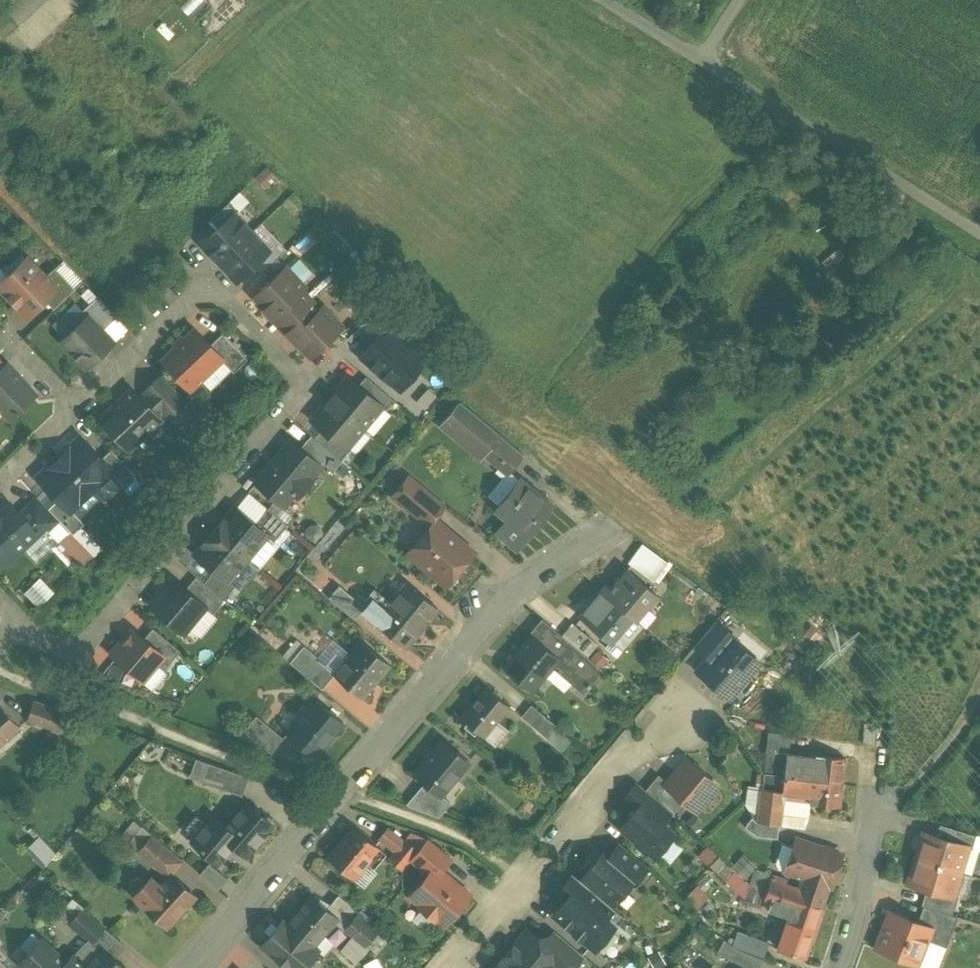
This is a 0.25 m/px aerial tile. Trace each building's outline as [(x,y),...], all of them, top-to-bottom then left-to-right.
[(231,201),(210,220),(219,229),(234,214),(239,209),(231,201)] [(219,229),(202,244),(220,262),(251,232),(234,214),(219,229)] [(251,232),(220,262),(237,281),(253,265),(269,251),(251,232)] [(269,251),(253,265),(261,274),(282,255),(274,246),(269,251)] [(28,260),(0,286),(27,314),(64,279),(55,268),(45,278),(28,260)] [(286,267),(255,297),(264,306),(262,308),(273,319),(276,315),(302,291),(305,288),(286,267)] [(302,291),(276,315),(285,325),(311,300),(302,291)] [(117,317),(98,296),(83,310),(88,315),(88,314),(103,330),(117,317)] [(311,300),(285,325),(294,334),(319,309),(311,300)] [(304,349),(335,319),(323,306),(319,309),(294,334),(290,337),(301,348),(302,347),(304,349)] [(362,354),(402,394),(435,363),(380,307),(360,327),(375,342),(362,354)] [(103,330),(88,314),(88,315),(61,341),(87,368),(114,342),(103,330)] [(335,319),(304,349),(318,363),(349,333),(335,319)] [(210,346),(195,330),(163,360),(190,389),(192,387),(221,359),(222,359),(210,346)] [(248,359),(223,333),(210,346),(222,359),(221,359),(234,373),(248,359)] [(6,364),(0,370),(0,407),(10,418),(35,395),(6,364)] [(185,402),(161,375),(143,392),(161,411),(168,418),(185,402)] [(358,386),(348,377),(336,392),(333,390),(328,396),(364,427),(381,407),(382,406),(358,386)] [(394,400),(366,377),(358,386),(382,406),(381,407),(385,410),(394,400)] [(147,396),(143,399),(132,388),(100,419),(129,450),(161,419),(157,415),(161,411),(147,396)] [(364,427),(328,396),(322,403),(325,405),(312,420),(322,429),(346,449),(347,448),(364,427)] [(496,436),(459,405),(442,425),(480,457),(483,453),(482,453),(496,436)] [(346,449),(322,429),(315,438),(342,461),(351,451),(347,448),(346,449)] [(496,436),(482,453),(483,453),(508,475),(523,458),(496,436)] [(112,470),(81,437),(59,457),(91,491),(112,470)] [(322,467),(292,442),(282,454),(280,452),(255,482),(284,506),(295,494),(298,497),(312,480),(311,479),(322,467)] [(91,491),(59,457),(38,477),(58,499),(69,511),(71,509),(91,491)] [(444,507),(409,477),(393,496),(430,528),(435,522),(432,520),(444,507)] [(553,508),(519,479),(495,508),(497,509),(500,505),(512,515),(515,517),(511,522),(529,536),(553,508)] [(48,508),(36,496),(19,512),(25,519),(32,513),(43,525),(42,525),(48,532),(60,521),(48,508)] [(69,511),(58,499),(48,508),(60,521),(73,535),(85,524),(71,509),(69,511)] [(0,514),(0,557),(6,564),(23,548),(24,543),(42,525),(43,525),(32,513),(25,519),(19,512),(11,504),(0,514)] [(255,524),(236,508),(220,528),(218,526),(213,532),(247,561),(267,536),(268,535),(255,524)] [(288,525),(268,508),(255,524),(268,535),(267,536),(274,542),(288,525)] [(512,515),(498,531),(518,548),(529,536),(511,522),(515,517),(512,515)] [(452,542),(445,536),(449,532),(436,521),(435,522),(430,528),(409,553),(446,585),(472,554),(456,540),(453,541),(452,542)] [(247,561),(213,532),(208,538),(210,539),(196,556),(214,571),(228,583),(229,582),(247,561)] [(658,595),(628,570),(611,590),(605,585),(604,586),(605,586),(601,590),(637,620),(658,595)] [(228,583),(214,571),(204,583),(224,600),(235,587),(229,582),(228,583)] [(41,606),(57,591),(43,576),(27,592),(41,606)] [(204,583),(196,577),(185,590),(206,607),(205,608),(212,614),(224,600),(204,583)] [(185,590),(173,580),(151,606),(184,633),(205,608),(206,607),(185,590)] [(376,621),(376,622),(406,647),(438,609),(408,583),(386,610),(377,620),(376,621)] [(366,607),(340,585),(329,598),(355,620),(363,610),(376,621),(377,620),(364,609),(366,607)] [(637,620),(601,590),(580,615),(611,642),(619,632),(622,629),(617,624),(627,613),(642,626),(647,630),(647,629),(637,620)] [(366,607),(364,609),(377,620),(386,610),(373,599),(366,607)] [(642,626),(627,613),(617,624),(622,629),(619,632),(629,641),(642,626)] [(376,638),(382,633),(362,614),(357,619),(376,638)] [(563,636),(544,620),(531,635),(559,659),(552,667),(584,694),(604,671),(587,656),(563,636)] [(738,640),(716,622),(695,646),(710,658),(724,641),(732,648),(736,643),(738,640)] [(598,644),(573,623),(563,636),(587,656),(598,644)] [(797,644),(807,653),(823,634),(813,625),(797,644)] [(180,651),(153,628),(143,640),(171,663),(180,651)] [(143,640),(133,631),(125,640),(122,641),(113,651),(113,655),(140,677),(149,667),(152,669),(156,664),(164,671),(171,663),(143,640)] [(559,659),(531,635),(523,645),(523,646),(505,667),(532,690),(552,667),(559,659)] [(361,640),(349,654),(350,655),(335,674),(334,673),(333,674),(363,699),(373,688),(371,687),(389,666),(390,667),(391,665),(361,640)] [(732,648),(724,641),(710,658),(698,672),(712,684),(713,688),(722,696),(727,696),(729,698),(759,662),(736,643),(732,648)] [(334,673),(318,660),(319,659),(304,646),(290,662),(321,688),(333,674),(334,673)] [(403,647),(397,654),(417,670),(423,663),(403,647)] [(488,688),(462,718),(483,736),(509,706),(488,688)] [(10,691),(0,700),(0,704),(20,726),(28,720),(27,719),(34,701),(35,700),(10,691)] [(316,700),(288,734),(316,756),(344,722),(316,700)] [(34,701),(27,719),(28,720),(60,731),(66,713),(34,701)] [(20,726),(0,704),(0,744),(20,726)] [(556,727),(532,706),(523,718),(547,738),(556,727)] [(285,739),(257,716),(244,731),(272,754),(285,739)] [(886,723),(863,722),(862,745),(886,746),(886,723)] [(443,741),(416,774),(429,785),(442,796),(469,763),(443,741)] [(787,754),(767,751),(765,773),(785,776),(787,754)] [(846,759),(816,755),(816,757),(787,754),(785,776),(843,783),(846,759)] [(705,772),(694,763),(691,763),(688,760),(668,783),(666,786),(687,803),(696,811),(717,785),(705,775),(705,772)] [(223,768),(207,763),(201,782),(216,787),(223,768)] [(249,778),(223,768),(216,787),(242,796),(249,778)] [(785,776),(765,773),(763,790),(782,792),(783,792),(785,776)] [(687,803),(666,786),(668,783),(659,775),(646,790),(670,811),(676,816),(687,803)] [(843,783),(785,776),(783,792),(782,800),(781,812),(809,815),(811,803),(840,807),(843,783)] [(442,796),(429,785),(410,807),(439,818),(451,803),(442,796)] [(646,790),(639,785),(638,786),(636,785),(624,799),(636,809),(640,805),(661,824),(670,813),(669,812),(670,811),(646,790)] [(782,792),(763,790),(758,822),(779,825),(782,800),(782,792)] [(247,803),(226,828),(213,817),(206,824),(195,837),(192,842),(218,864),(233,845),(246,856),(273,825),(247,803)] [(661,824),(640,805),(636,809),(620,828),(638,843),(638,846),(645,852),(648,851),(655,857),(674,834),(661,824)] [(206,824),(196,815),(185,828),(195,837),(206,824)] [(758,822),(757,822),(752,818),(745,828),(757,836),(778,839),(779,825),(758,822)] [(977,836),(940,825),(937,837),(967,846),(967,847),(973,849),(977,836)] [(172,853),(141,827),(128,842),(159,868),(172,853)] [(354,827),(329,858),(353,879),(366,863),(373,869),(385,854),(378,848),(379,848),(354,827)] [(404,841),(388,828),(379,838),(395,852),(404,841)] [(937,837),(925,833),(925,835),(920,834),(916,836),(913,844),(915,848),(920,850),(918,859),(960,871),(967,847),(967,846),(937,837)] [(418,850),(406,839),(404,841),(395,852),(389,859),(401,870),(411,859),(418,850)] [(450,858),(427,839),(418,850),(411,859),(429,874),(435,867),(440,871),(450,858)] [(802,877),(831,886),(841,854),(796,840),(786,871),(802,877)] [(648,867),(620,844),(609,858),(634,879),(632,881),(635,883),(648,867)] [(973,849),(967,847),(960,871),(959,872),(972,875),(979,851),(973,849)] [(609,858),(603,854),(580,880),(611,906),(632,881),(634,879),(609,858)] [(960,871),(918,859),(910,884),(927,889),(952,897),(952,896),(959,872),(960,871)] [(228,879),(210,863),(200,875),(218,890),(228,879)] [(440,871),(435,867),(429,874),(411,896),(423,906),(422,908),(434,918),(438,913),(448,921),(469,895),(440,871)] [(772,875),(756,869),(751,885),(767,891),(772,875)] [(196,897),(171,874),(160,885),(151,877),(135,896),(143,904),(168,927),(196,897)] [(831,886),(802,877),(799,888),(786,884),(788,880),(772,875),(767,891),(823,909),(824,909),(831,886)] [(565,882),(544,907),(596,951),(617,927),(565,882)] [(697,885),(686,900),(699,909),(710,894),(697,885)] [(767,891),(751,885),(745,902),(761,907),(767,891)] [(952,897),(927,889),(922,906),(924,906),(952,915),(958,898),(952,896),(952,897)] [(823,909),(767,891),(761,907),(761,908),(789,916),(778,949),(806,958),(823,909)] [(287,925),(285,928),(311,950),(314,947),(337,919),(312,897),(287,925)] [(952,915),(924,906),(917,923),(932,929),(927,940),(946,948),(958,917),(952,915)] [(104,927),(83,909),(70,924),(88,940),(91,942),(104,927)] [(917,923),(891,912),(876,950),(916,966),(927,940),(932,929),(917,923)] [(357,914),(345,929),(353,936),(366,947),(367,945),(379,932),(357,914)] [(285,928),(287,925),(283,921),(262,946),(289,967),(308,967),(316,959),(316,954),(318,951),(314,947),(311,950),(285,928)] [(126,946),(104,927),(91,942),(100,950),(102,948),(115,960),(126,946)] [(528,931),(514,947),(513,947),(512,949),(508,954),(507,954),(506,955),(507,956),(504,959),(514,967),(554,967),(560,961),(562,959),(539,940),(528,931)] [(555,932),(549,939),(539,940),(562,959),(560,961),(569,967),(572,967),(583,955),(555,932)] [(353,936),(341,951),(356,964),(370,948),(367,945),(366,947),(353,936)] [(739,950),(724,939),(717,953),(746,967),(759,967),(764,959),(739,950)] [(20,964),(25,967),(65,967),(63,967),(67,963),(42,940),(20,964)] [(88,940),(67,963),(63,967),(65,967),(124,967),(115,960),(102,948),(100,950),(91,942),(88,940)] [(504,959),(501,962),(500,963),(500,964),(496,967),(514,967),(504,959)]
